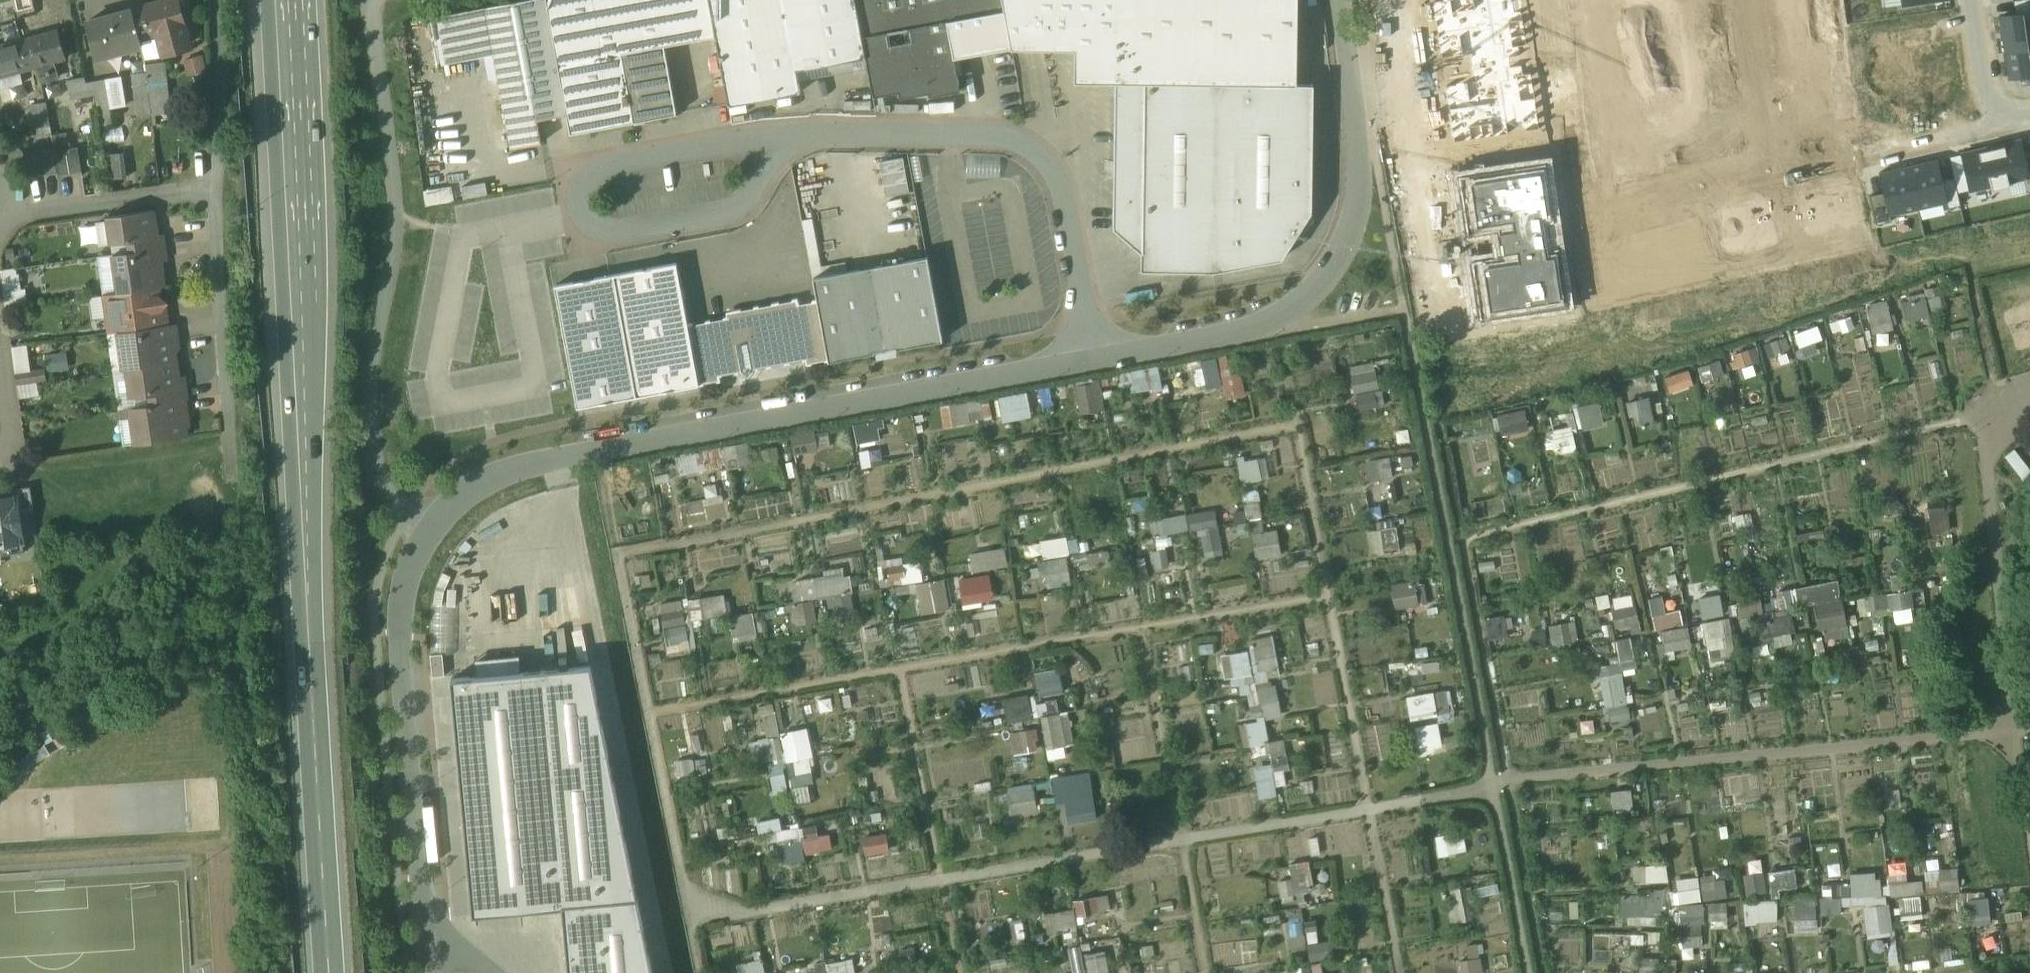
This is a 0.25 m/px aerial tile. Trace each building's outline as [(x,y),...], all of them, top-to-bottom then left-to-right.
[(132,9),(140,38),(157,34),(162,51),(189,43),(177,0),(164,0),(132,9)] [(485,7),(511,148),(541,143),(537,120),(567,114),(546,0),(520,0),(485,7)] [(567,114),(570,133),(676,114),(663,45),(715,35),(709,0),(546,0),(567,114)] [(715,35),(728,105),(800,92),(796,69),(866,57),(855,0),(709,0),(715,35)] [(866,57),(873,96),(899,92),(900,97),(928,92),(929,96),(960,90),(957,75),(962,74),(959,56),(1010,47),(1001,0),(855,0),(866,57)] [(1010,47),(1010,49),(1074,49),(1074,82),(1115,83),(1295,85),(1295,84),(1296,0),(1001,0),(1010,47)] [(1521,0),(1433,0),(1453,141),(1540,129),(1521,0)] [(132,9),(86,21),(95,57),(142,45),(140,38),(132,9)] [(1997,14),(2002,45),(2029,41),(2029,9),(1997,14)] [(64,29),(22,40),(29,67),(37,65),(41,80),(58,76),(54,60),(65,57),(61,43),(67,42),(64,29)] [(0,45),(0,87),(21,82),(18,70),(29,67),(22,40),(0,45)] [(2002,45),(2006,76),(2029,73),(2029,41),(2002,45)] [(159,62),(145,64),(148,84),(161,82),(159,62)] [(146,71),(132,73),(137,115),(151,113),(146,71)] [(84,76),(66,80),(70,98),(94,93),(92,81),(85,82),(84,76)] [(105,78),(92,81),(94,93),(97,110),(110,108),(105,78)] [(1295,85),(1115,83),(1113,228),(1141,253),(1141,270),(1212,272),(1281,259),(1311,212),(1312,84),(1295,84),(1295,85)] [(50,101),(33,103),(35,136),(52,135),(50,101)] [(1968,191),(1990,186),(1991,189),(2009,185),(2008,183),(2029,178),(2029,176),(2022,141),(1960,154),(1968,191)] [(53,149),(41,151),(45,175),(56,173),(53,149)] [(131,177),(130,151),(114,152),(115,177),(131,177)] [(1003,152),(970,153),(971,177),(1004,175),(1003,152)] [(910,173),(910,157),(864,156),(863,172),(910,173)] [(1569,301),(1546,159),(1459,173),(1481,315),(1569,301)] [(1937,159),(1908,165),(1917,208),(1946,202),(1941,179),(1937,159)] [(1908,165),(1879,171),(1884,192),(1889,214),(1917,208),(1908,165)] [(1953,176),(1941,179),(1946,202),(1947,207),(1960,205),(1953,176)] [(1889,214),(1884,192),(1869,195),(1876,224),(1890,221),(1889,214)] [(153,210),(107,216),(111,244),(129,241),(130,251),(112,254),(112,255),(164,247),(162,234),(156,235),(153,210)] [(164,247),(112,255),(118,292),(158,287),(164,286),(160,261),(166,260),(164,247)] [(927,257),(813,278),(817,300),(828,361),(942,340),(927,257)] [(676,263),(613,275),(635,397),(720,381),(719,376),(742,372),(747,375),(751,370),(806,360),(806,365),(828,361),(817,300),(798,303),(797,298),(731,311),(732,316),(687,324),(676,263)] [(6,268),(8,298),(25,297),(23,267),(6,268)] [(613,275),(554,286),(561,327),(577,408),(635,397),(613,275)] [(118,292),(104,294),(109,333),(116,332),(163,325),(161,309),(166,302),(159,297),(158,287),(118,292)] [(1903,291),(1905,318),(1949,314),(1946,288),(1903,291)] [(1871,326),(1896,325),(1896,305),(1871,305),(1871,326)] [(163,325),(116,332),(121,370),(128,369),(174,362),(171,338),(175,337),(173,324),(163,325)] [(1787,335),(1765,346),(1776,368),(1798,357),(1787,335)] [(31,343),(16,344),(16,357),(32,356),(31,343)] [(1736,351),(1737,366),(1754,364),(1753,350),(1736,351)] [(1225,385),(1223,374),(1233,372),(1229,354),(1206,359),(1212,388),(1225,385)] [(33,369),(33,357),(17,358),(17,370),(33,369)] [(71,368),(71,357),(50,357),(50,368),(71,368)] [(1724,359),(1702,366),(1707,379),(1728,372),(1724,359)] [(1204,360),(1195,363),(1201,387),(1210,384),(1204,360)] [(1354,364),(1361,409),(1384,406),(1377,361),(1354,364)] [(174,362),(128,369),(132,395),(150,392),(152,404),(156,404),(185,399),(183,386),(178,387),(174,362)] [(1154,398),(1169,394),(1162,364),(1126,373),(1131,392),(1152,387),(1154,398)] [(1694,368),(1669,376),(1674,392),(1699,383),(1694,368)] [(1246,373),(1225,374),(1227,398),(1248,396),(1246,373)] [(21,396),(41,395),(40,377),(20,377),(21,396)] [(1109,408),(1104,380),(1080,384),(1084,412),(1109,408)] [(1037,407),(1047,406),(1045,390),(1003,394),(1006,420),(1038,417),(1037,407)] [(1632,416),(1644,414),(1646,425),(1659,423),(1655,397),(1629,400),(1632,416)] [(973,410),(986,408),(984,398),(955,403),(959,425),(975,422),(973,410)] [(185,399),(156,404),(158,416),(187,412),(185,399)] [(1603,401),(1581,406),(1586,430),(1608,424),(1603,401)] [(152,404),(118,409),(120,419),(133,417),(137,443),(123,445),(124,446),(185,437),(182,414),(187,414),(187,412),(158,416),(156,404),(152,404)] [(1502,414),(1507,434),(1536,427),(1531,407),(1502,414)] [(1581,410),(1556,415),(1558,429),(1583,424),(1581,410)] [(884,420),(857,421),(858,440),(885,439),(884,420)] [(800,456),(824,448),(816,425),(793,433),(800,456)] [(1549,450),(1580,446),(1578,426),(1546,430),(1549,450)] [(707,453),(683,452),(683,471),(707,471),(707,453)] [(1241,458),(1244,481),(1264,479),(1261,456),(1241,458)] [(1369,459),(1370,479),(1396,477),(1395,457),(1369,459)] [(0,500),(0,544),(1,544),(2,553),(23,550),(16,498),(0,500)] [(1248,504),(1250,518),(1265,516),(1263,502),(1248,504)] [(1914,524),(1943,524),(1943,505),(1915,504),(1914,524)] [(1219,508),(1191,514),(1194,530),(1202,529),(1206,550),(1226,547),(1219,508)] [(1155,534),(1191,531),(1190,514),(1154,517),(1155,534)] [(1401,526),(1371,529),(1374,555),(1404,551),(1401,526)] [(1257,532),(1260,558),(1286,555),(1282,529),(1257,532)] [(1016,545),(1019,562),(1074,552),(1071,535),(1016,545)] [(972,552),(976,571),(1012,565),(1008,545),(972,552)] [(1156,550),(1158,568),(1172,567),(1171,549),(1156,550)] [(926,581),(925,560),(906,562),(906,557),(882,559),(883,583),(926,581)] [(1074,584),(1074,558),(1038,558),(1038,576),(1050,576),(1050,584),(1074,584)] [(961,579),(965,604),(999,599),(995,573),(961,579)] [(798,577),(799,596),(856,594),(855,574),(798,577)] [(949,579),(922,581),(925,611),(952,609),(949,579)] [(1780,608),(1819,603),(1822,630),(1850,626),(1844,581),(1777,589),(1780,608)] [(1427,582),(1395,584),(1396,608),(1429,606),(1427,582)] [(1862,610),(1900,607),(1900,605),(1912,605),(1911,591),(1861,595),(1862,610)] [(705,596),(708,616),(729,614),(727,593),(705,596)] [(1702,596),(1705,619),(1728,616),(1725,593),(1702,596)] [(1684,608),(1671,611),(1667,594),(1652,598),(1660,629),(1688,622),(1684,608)] [(852,613),(851,595),(841,595),(842,614),(852,613)] [(664,601),(665,617),(691,615),(689,599),(664,601)] [(819,600),(799,602),(800,623),(820,622),(819,600)] [(1618,619),(1642,612),(1640,603),(1616,610),(1618,619)] [(757,612),(735,614),(738,637),(760,635),(757,612)] [(1490,617),(1492,639),(1510,637),(1508,615),(1490,617)] [(1796,643),(1792,615),(1751,619),(1753,643),(1774,641),(1774,645),(1796,643)] [(1732,617),(1705,622),(1712,657),(1739,651),(1732,617)] [(1565,622),(1549,625),(1552,644),(1568,642),(1565,622)] [(671,650),(696,648),(693,624),(668,626),(671,650)] [(1665,630),(1668,653),(1696,649),(1694,627),(1665,630)] [(1256,660),(1259,681),(1283,678),(1278,635),(1260,637),(1263,659),(1256,660)] [(1619,639),(1624,669),(1640,667),(1636,636),(1619,639)] [(1250,693),(1255,718),(1286,713),(1281,684),(1258,688),(1252,649),(1227,654),(1235,696),(1250,693)] [(525,657),(483,659),(484,674),(526,672),(525,657)] [(1612,719),(1630,719),(1627,663),(1609,663),(1612,719)] [(470,917),(560,908),(634,900),(589,667),(447,681),(470,917)] [(1042,694),(1069,691),(1066,667),(1039,670),(1042,694)] [(1453,690),(1413,693),(1414,717),(1454,714),(1453,690)] [(1031,692),(1006,700),(1012,722),(1038,715),(1031,692)] [(769,735),(782,732),(776,704),(763,707),(769,735)] [(1077,743),(1072,711),(1045,715),(1050,747),(1077,743)] [(1248,746),(1274,739),(1268,717),(1242,724),(1248,746)] [(1444,722),(1422,723),(1424,749),(1445,747),(1444,722)] [(798,802),(815,799),(812,783),(820,781),(811,726),(787,731),(794,774),(793,775),(798,802)] [(1013,731),(1017,754),(1044,749),(1040,727),(1013,731)] [(1273,740),(1274,755),(1289,754),(1288,739),(1273,740)] [(792,790),(787,762),(773,765),(778,792),(792,790)] [(1259,764),(1261,797),(1278,796),(1277,764),(1259,764)] [(1278,784),(1292,784),(1292,764),(1278,764),(1278,784)] [(1092,770),(1057,777),(1067,825),(1102,818),(1092,770)] [(1013,801),(1040,798),(1039,783),(1012,786),(1013,801)] [(1638,809),(1637,788),(1615,789),(1617,811),(1638,809)] [(1014,802),(1015,812),(1043,808),(1042,799),(1014,802)] [(761,819),(762,831),(785,828),(784,817),(761,819)] [(808,859),(804,826),(782,828),(786,862),(808,859)] [(808,853),(836,849),(834,831),(806,834),(808,853)] [(867,835),(869,853),(896,850),(893,831),(867,835)] [(1458,833),(1438,835),(1440,853),(1459,852),(1458,833)] [(1292,863),(1295,876),(1280,880),(1285,897),(1318,888),(1310,858),(1292,863)] [(1669,863),(1635,864),(1635,882),(1670,881),(1669,863)] [(1748,894),(1775,889),(1776,890),(1801,885),(1797,866),(1745,875),(1748,894)] [(1932,868),(1933,891),(1963,890),(1962,867),(1932,868)] [(1883,905),(1882,871),(1853,872),(1854,896),(1823,896),(1824,907),(1883,905)] [(1718,873),(1702,875),(1705,899),(1731,896),(1729,878),(1718,879),(1718,873)] [(1910,873),(1892,874),(1893,894),(1925,892),(1925,880),(1911,881),(1910,873)] [(1703,901),(1702,876),(1679,877),(1680,902),(1703,901)] [(1825,895),(1853,893),(1852,883),(1824,885),(1825,895)] [(1454,889),(1458,921),(1471,919),(1466,887),(1454,889)] [(1626,915),(1665,913),(1664,891),(1625,892),(1626,915)] [(1077,898),(1079,915),(1115,910),(1113,894),(1077,898)] [(1905,917),(1924,916),(1923,897),(1903,898),(1905,917)] [(1978,915),(1994,914),(1993,897),(1977,898),(1978,915)] [(1747,923),(1779,921),(1778,899),(1746,900),(1747,923)] [(634,900),(560,908),(566,972),(650,972),(634,900)] [(1797,900),(1796,931),(1819,932),(1820,900),(1797,900)] [(1730,902),(1711,902),(1711,918),(1730,918),(1730,902)] [(1705,903),(1686,903),(1686,930),(1705,930),(1705,903)] [(1867,905),(1869,933),(1895,931),(1894,904),(1867,905)] [(1078,908),(1047,912),(1049,930),(1080,927),(1078,908)] [(1288,911),(1294,945),(1310,942),(1304,908),(1288,911)] [(1314,958),(1331,959),(1331,941),(1315,941),(1314,958)] [(1083,945),(1072,946),(1075,972),(1087,972),(1083,945)] [(1088,954),(1091,972),(1102,972),(1114,971),(1111,950),(1088,954)] [(1486,957),(1462,959),(1463,972),(1487,972),(1486,957)] [(769,959),(739,961),(740,972),(770,972),(769,959)] [(831,960),(832,972),(859,972),(858,959),(831,960)] [(830,961),(819,961),(819,971),(811,971),(811,972),(831,972),(830,961)] [(1326,963),(1298,966),(1299,972),(1327,972),(1326,963)]
